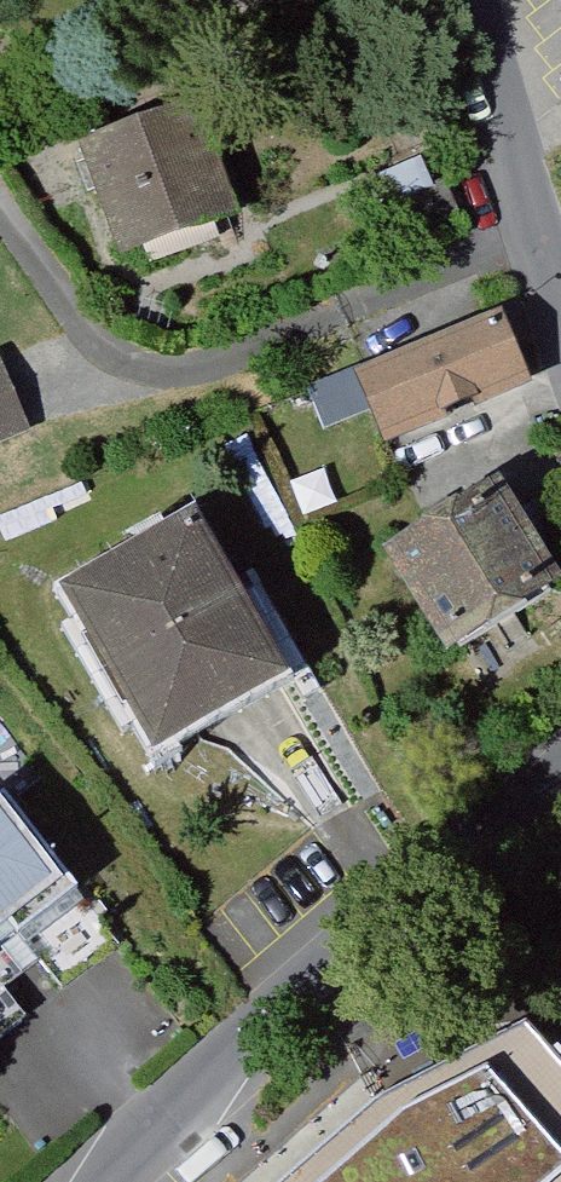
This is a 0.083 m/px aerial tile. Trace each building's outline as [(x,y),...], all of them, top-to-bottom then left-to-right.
[(77,140),(128,281),(248,238),(196,97),(77,140)] [(0,285),(0,498),(105,423),(0,285)] [(358,374),(387,447),(534,390),(506,317),(358,374)] [(395,557),(465,664),(560,602),(560,562),(509,482),(395,557)] [(211,543),(72,636),(185,806),(325,713),(211,543)] [(0,806),(0,933),(22,965),(93,911),(11,798),(0,806)] [(22,965),(0,933),(0,982),(22,965)] [(295,1181),(560,1181),(560,1055),(545,1034),(394,1100),(295,1181)]
